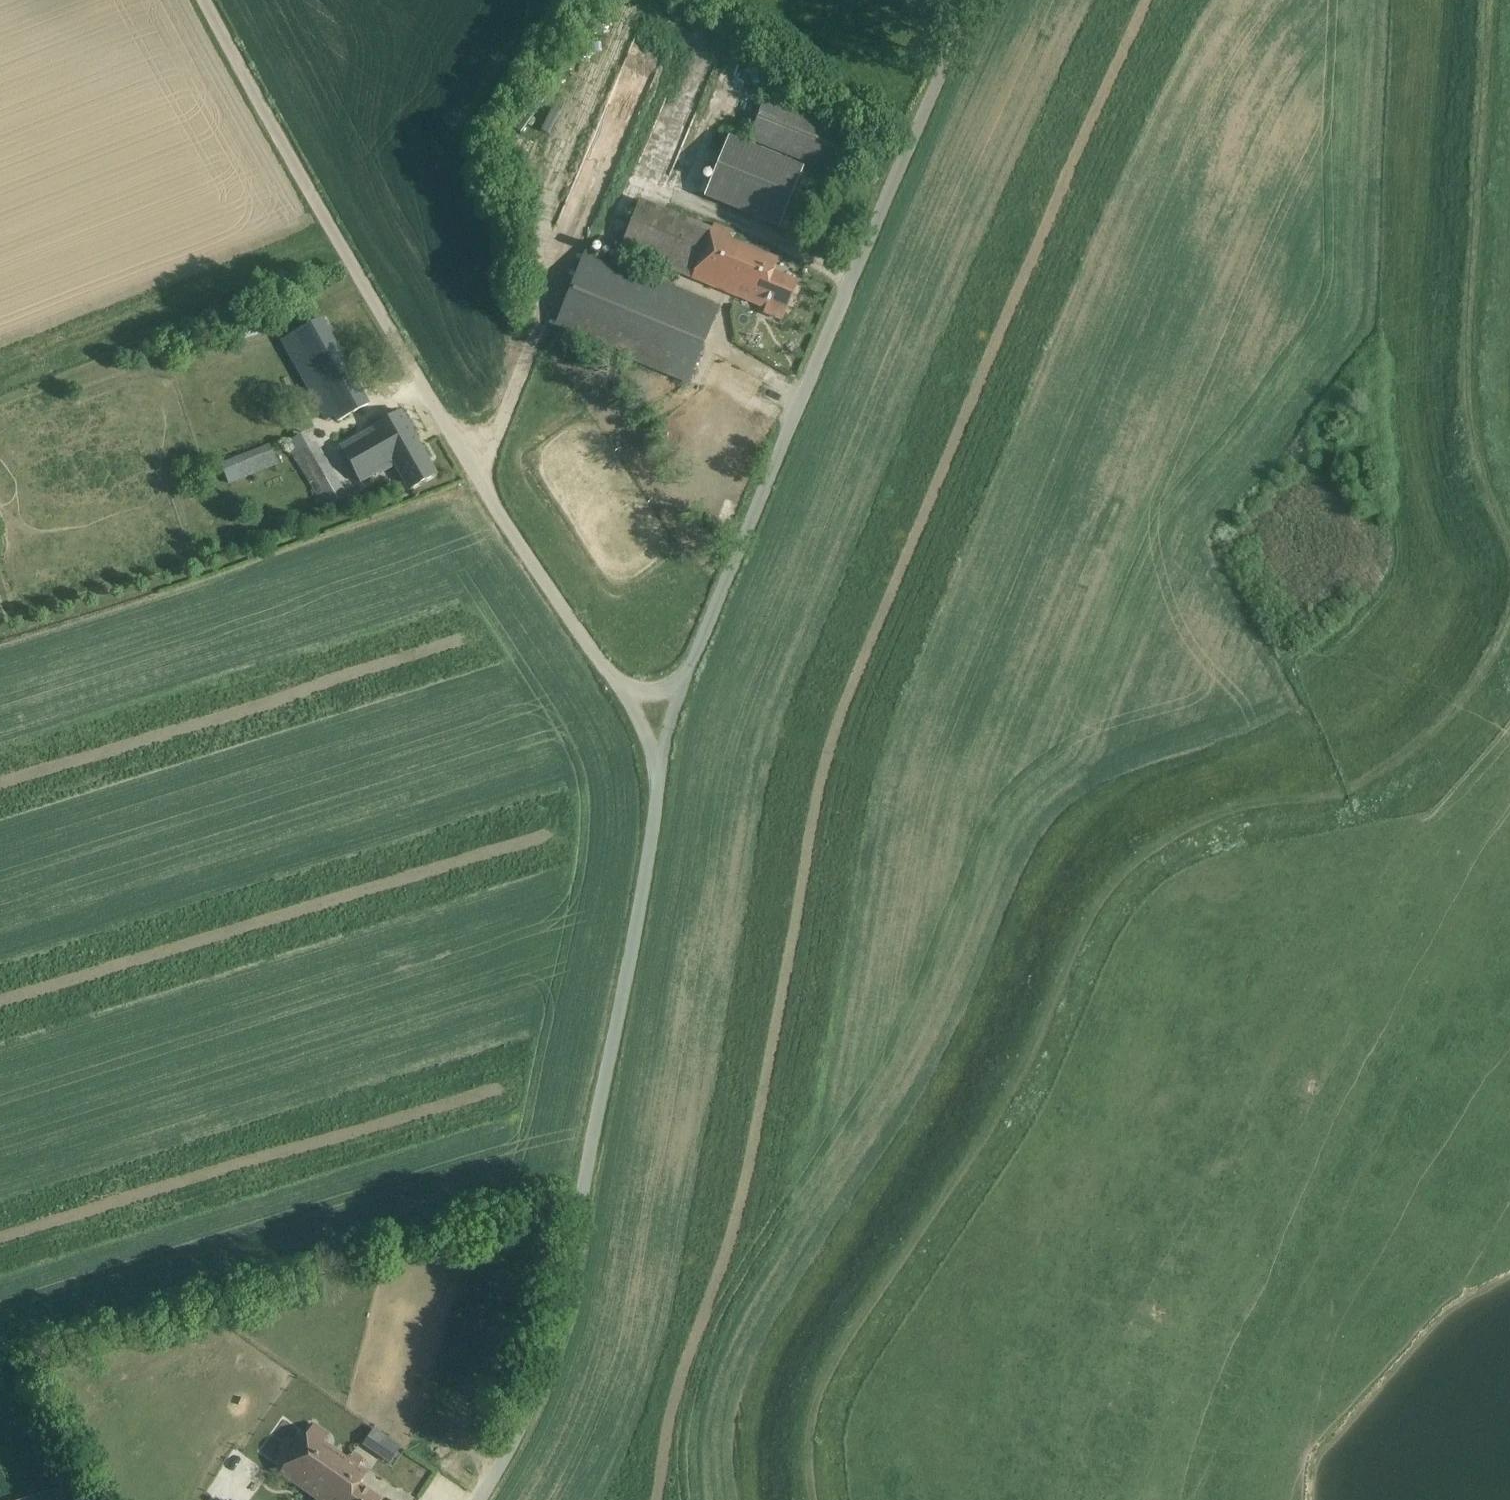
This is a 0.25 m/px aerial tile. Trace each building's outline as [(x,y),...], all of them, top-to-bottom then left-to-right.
[(856,131),(763,93),(745,138),(838,176),(856,131)] [(799,169),(724,138),(701,196),(776,226),(799,169)] [(708,231),(636,202),(617,250),(763,308),(761,312),(780,320),(795,283),(770,273),(774,263),(763,258),(764,256),(724,240),(728,231),(710,224),(708,231)] [(605,260),(587,252),(555,329),(686,384),(717,306),(667,286),(605,260)] [(367,405),(321,320),(282,341),(326,421),(334,416),(337,421),(367,405)] [(436,475),(401,412),(378,425),(373,428),(374,429),(341,447),(360,482),(389,466),(390,467),(394,465),(408,490),(419,485),(436,475)] [(308,428),(286,439),(323,506),(345,495),(308,428)] [(277,465),(269,445),(220,463),(229,487),(236,484),(237,487),(247,484),(248,486),(273,476),(270,468),(277,465)] [(346,1461),(322,1444),(328,1436),(312,1426),(280,1473),(318,1499),(319,1499),(346,1461)] [(346,1461),(319,1499),(379,1499),(359,1486),(366,1475),(346,1461)]
